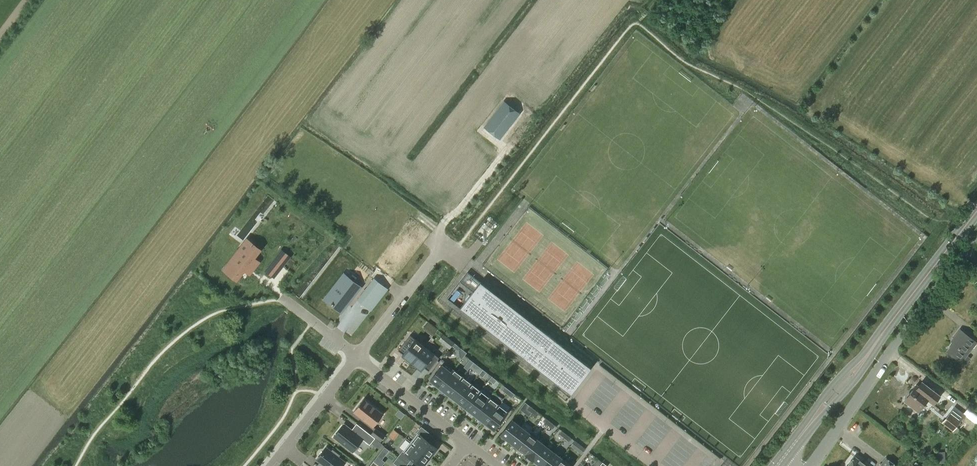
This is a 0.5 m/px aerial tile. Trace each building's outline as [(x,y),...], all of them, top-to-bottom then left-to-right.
[(503,101),(484,125),(501,138),(520,114),(503,101)] [(247,240),(226,267),(238,276),(247,265),(252,269),(259,261),(253,257),(260,249),(247,240)] [(282,251),(272,264),(279,269),(289,257),(282,251)] [(359,288),(344,276),(326,299),(341,311),(348,303),(349,303),(356,295),(355,294),(359,288)] [(387,289),(374,279),(365,291),(370,294),(363,302),(371,308),(377,300),(378,301),(387,289)] [(480,281),(460,308),(571,395),(591,368),(480,281)] [(970,358),(966,355),(976,342),(960,329),(954,337),(955,339),(947,350),(965,364),(970,358)] [(398,348),(397,350),(402,354),(406,357),(405,359),(411,363),(424,345),(409,334),(398,348)] [(443,334),(438,340),(449,349),(452,346),(454,343),(443,334)] [(424,345),(411,363),(417,368),(418,366),(422,369),(424,367),(428,370),(439,357),(424,345)] [(464,367),(468,370),(470,367),(474,362),(470,359),(464,367)] [(479,366),(474,362),(470,367),(475,371),(479,366)] [(442,365),(430,380),(439,387),(451,373),(442,365)] [(453,370),(451,373),(439,387),(448,394),(462,377),(453,370)] [(471,384),(462,377),(448,394),(458,401),(471,384)] [(916,386),(905,400),(919,410),(927,399),(933,404),(940,396),(922,382),(918,387),(916,386)] [(480,391),(471,384),(458,401),(467,408),(480,391)] [(480,391),(467,408),(476,415),(489,398),(491,396),(481,389),(480,391)] [(363,398),(353,411),(373,426),(383,413),(363,398)] [(489,398),(476,415),(485,423),(498,405),(489,398)] [(498,405),(485,423),(494,430),(508,412),(498,405)] [(960,421),(950,413),(942,423),(953,431),(953,430),(956,432),(958,429),(955,427),(960,421)] [(501,435),(509,442),(521,427),(513,420),(512,420),(500,435),(501,435)] [(375,438),(356,423),(351,430),(344,424),(334,437),(353,452),(363,439),(370,445),(375,438)] [(410,442),(430,457),(431,456),(432,457),(437,450),(436,449),(437,448),(427,440),(431,434),(421,426),(416,433),(417,433),(410,442)] [(509,442),(517,448),(529,433),(521,427),(509,442)] [(385,436),(375,428),(371,434),(381,441),(385,436)] [(394,430),(389,436),(393,439),(398,433),(394,430)] [(517,448),(526,454),(537,439),(529,433),(517,448)] [(526,454),(534,460),(545,445),(537,439),(526,454)] [(398,456),(408,464),(412,459),(422,465),(423,465),(424,465),(425,465),(430,460),(428,459),(430,457),(410,442),(404,451),(402,450),(398,456)] [(541,465),(542,465),(553,452),(545,445),(534,460),(541,465)] [(317,460),(325,465),(342,465),(345,462),(338,457),(340,455),(332,450),(331,452),(326,448),(317,460)] [(561,458),(553,452),(542,465),(555,465),(561,458)] [(408,464),(398,456),(393,462),(397,465),(406,465),(408,464)] [(854,456),(847,465),(867,465),(854,456)] [(886,457),(879,465),(896,465),(886,457)] [(555,465),(572,465),(571,465),(561,458),(555,465)]
